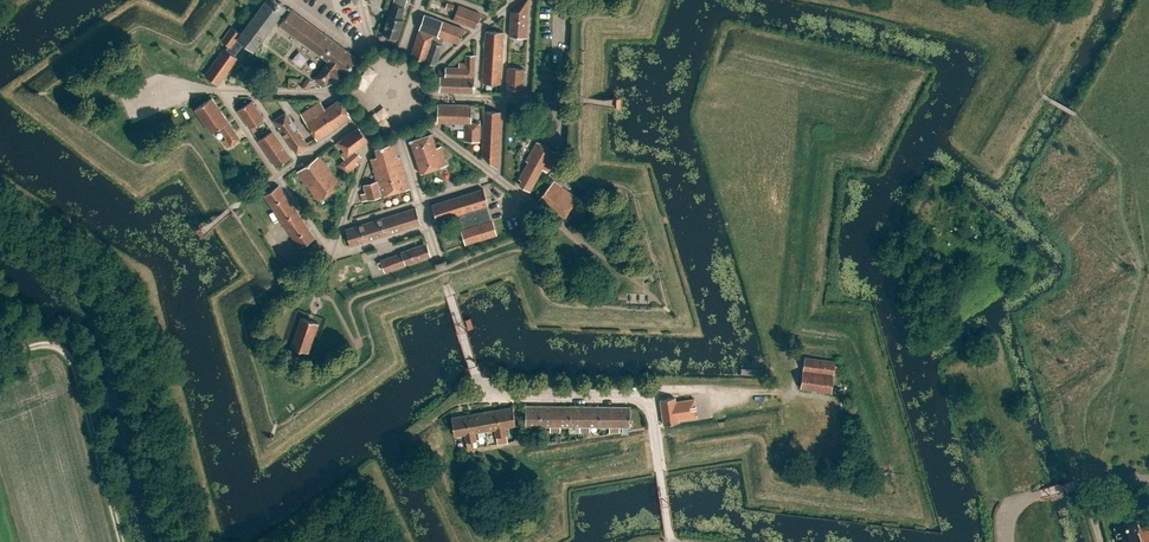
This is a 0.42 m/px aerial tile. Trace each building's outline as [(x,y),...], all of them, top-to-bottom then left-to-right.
[(222,41),(229,46),(226,50),(225,49),(205,76),(218,85),(238,58),(235,56),(244,45),(253,52),(286,8),(275,0),(267,0),(241,34),(232,28),(222,41)] [(394,4),(390,15),(389,15),(382,34),(397,39),(404,20),(401,19),(407,0),(394,0),(393,4),(394,4)] [(510,37),(526,38),(528,0),(527,0),(511,12),(510,37)] [(458,6),(453,20),(476,29),(481,14),(458,6)] [(328,61),(314,80),(324,88),(330,79),(337,84),(356,58),(332,40),(291,10),(280,25),(328,61)] [(434,35),(441,37),(459,44),(465,30),(425,15),(420,30),(434,35)] [(434,35),(420,30),(411,55),(425,61),(434,35)] [(484,57),(502,58),(504,32),(486,31),(484,57)] [(438,44),(441,37),(434,35),(425,61),(436,65),(443,45),(438,44)] [(474,77),(475,55),(466,55),(466,63),(459,63),(459,68),(445,68),(445,77),(440,76),(440,80),(439,92),(474,93),(475,77),(474,77)] [(484,57),(483,83),(500,84),(502,58),(484,57)] [(508,68),(506,93),(523,94),(524,69),(508,68)] [(313,82),(308,78),(301,87),(307,90),(313,82)] [(212,98),(195,109),(211,133),(219,128),(226,139),(223,141),(228,148),(240,140),(212,98)] [(320,102),(301,115),(317,140),(351,118),(339,100),(325,110),(320,102)] [(252,101),(238,111),(250,129),(264,119),(252,101)] [(438,122),(440,123),(464,123),(464,141),(480,142),(480,123),(471,123),(471,106),(441,105),(438,107),(438,122)] [(583,118),(584,111),(568,110),(568,117),(583,118)] [(484,112),(482,138),(481,157),(497,169),(500,113),(484,112)] [(274,121),(286,138),(297,154),(308,146),(286,113),(274,121)] [(338,143),(345,152),(341,155),(345,160),(340,165),(349,174),(358,164),(356,162),(361,157),(355,151),(369,140),(358,127),(338,143)] [(272,131),(258,141),(276,167),(290,158),(272,131)] [(432,134),(410,141),(421,174),(447,165),(441,146),(436,148),(432,134)] [(526,161),(528,162),(519,179),(522,181),(519,185),(530,192),(542,169),(547,172),(558,153),(537,142),(526,161)] [(395,143),(375,148),(378,157),(371,159),(377,181),(364,185),(368,200),(409,189),(400,157),(399,158),(395,143)] [(582,152),(582,145),(566,144),(566,152),(582,152)] [(319,156),(297,172),(319,202),(341,186),(319,156)] [(554,181),(539,200),(549,208),(550,207),(564,218),(573,207),(579,212),(586,202),(580,198),(579,199),(554,181)] [(279,185),(264,195),(300,248),(315,238),(279,185)] [(460,231),(464,246),(496,236),(491,221),(490,221),(486,206),(488,206),(483,190),(431,206),(436,222),(456,216),(460,231)] [(420,225),(415,208),(345,230),(350,246),(420,225)] [(201,224),(197,227),(203,236),(207,232),(204,229),(201,224)] [(271,244),(267,237),(256,244),(260,250),(271,244)] [(273,249),(271,244),(260,250),(264,256),(273,249)] [(401,254),(380,261),(385,273),(405,265),(405,266),(431,257),(427,244),(401,253),(401,254)] [(277,255),(273,249),(264,256),(267,261),(277,255)] [(280,260),(277,255),(267,261),(271,267),(280,260)] [(284,266),(280,260),(271,267),(275,273),(284,266)] [(435,266),(437,270),(442,286),(448,285),(453,283),(447,267),(446,262),(440,264),(435,266)] [(289,272),(284,266),(275,273),(279,279),(289,272)] [(301,317),(291,347),(308,353),(319,323),(310,320),(301,317)] [(470,320),(464,322),(467,331),(473,329),(470,320)] [(805,357),(800,388),(831,392),(835,362),(805,357)] [(675,398),(660,400),(664,425),(679,423),(678,421),(697,418),(694,399),(676,402),(675,398)] [(525,406),(525,426),(526,426),(526,432),(531,432),(531,426),(540,426),(541,406),(525,406)] [(540,426),(550,427),(550,432),(555,432),(556,406),(541,406),(540,426)] [(556,406),(555,432),(560,432),(560,427),(570,427),(570,407),(556,406)] [(512,407),(497,410),(502,437),(507,436),(505,428),(516,426),(512,407)] [(570,427),(580,427),(580,432),(585,432),(585,407),(570,407),(570,427)] [(585,407),(585,432),(590,433),(590,427),(600,427),(600,407),(585,407)] [(610,427),(610,433),(615,433),(615,407),(600,407),(600,427),(610,427)] [(615,407),(615,433),(620,433),(620,427),(630,427),(630,407),(615,407)] [(497,410),(482,413),(485,431),(495,429),(496,438),(502,437),(497,410)] [(482,413),(467,415),(471,442),(473,442),(474,447),(477,447),(475,433),(485,431),(482,413)] [(467,415),(451,418),(454,437),(465,435),(466,443),(471,442),(467,415)] [(1115,528),(1119,541),(1141,541),(1136,525),(1135,522),(1115,528)] [(1136,525),(1141,541),(1148,541),(1148,522),(1136,525)]
